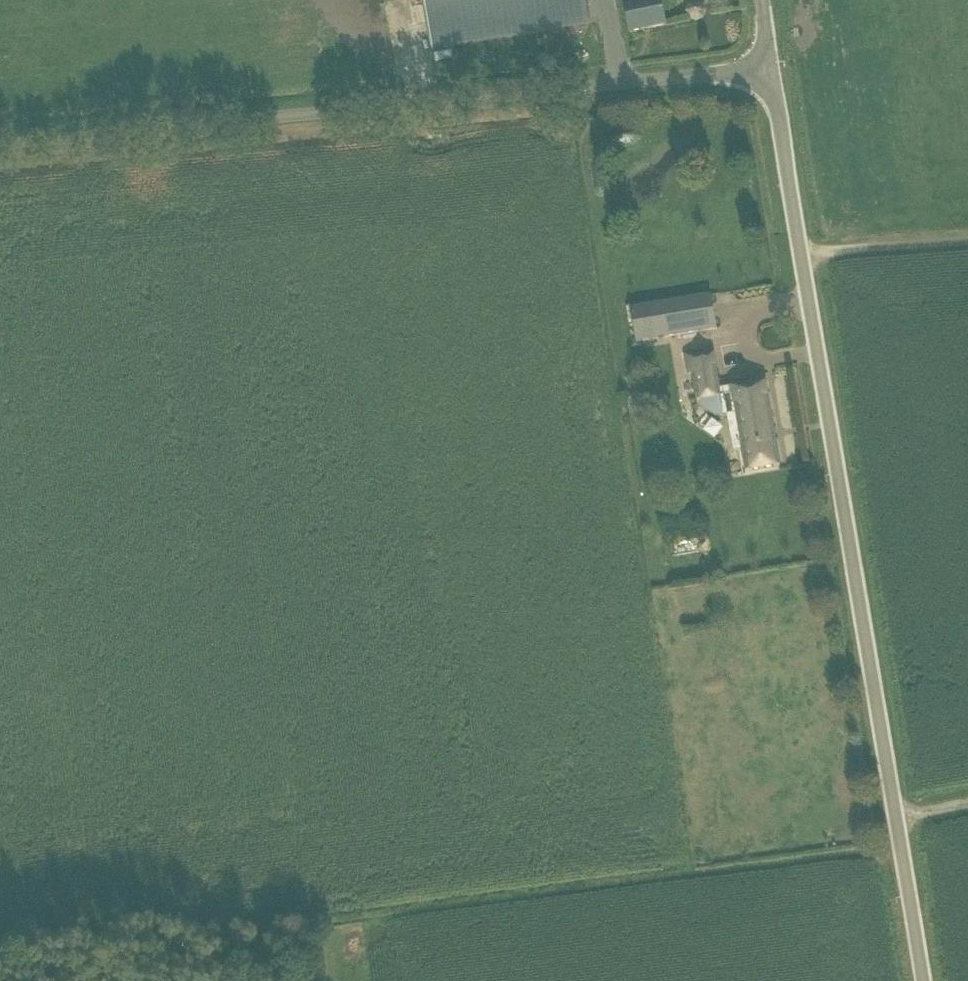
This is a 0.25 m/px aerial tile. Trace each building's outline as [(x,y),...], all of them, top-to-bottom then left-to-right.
[(431,52),(590,26),(586,0),(423,0),(431,52)] [(630,32),(666,25),(661,0),(623,0),(630,32)] [(710,297),(631,310),(636,345),(715,333),(710,297)] [(713,350),(685,355),(688,374),(693,373),(697,400),(700,400),(721,396),(720,388),(713,350)] [(702,406),(704,409),(707,412),(710,414),(714,416),(717,417),(721,417),(724,417),(728,416),(734,452),(743,450),(746,471),(780,466),(766,380),(720,388),(721,396),(700,400),(701,403),(702,406)] [(632,394),(623,396),(625,408),(634,407),(632,394)]
